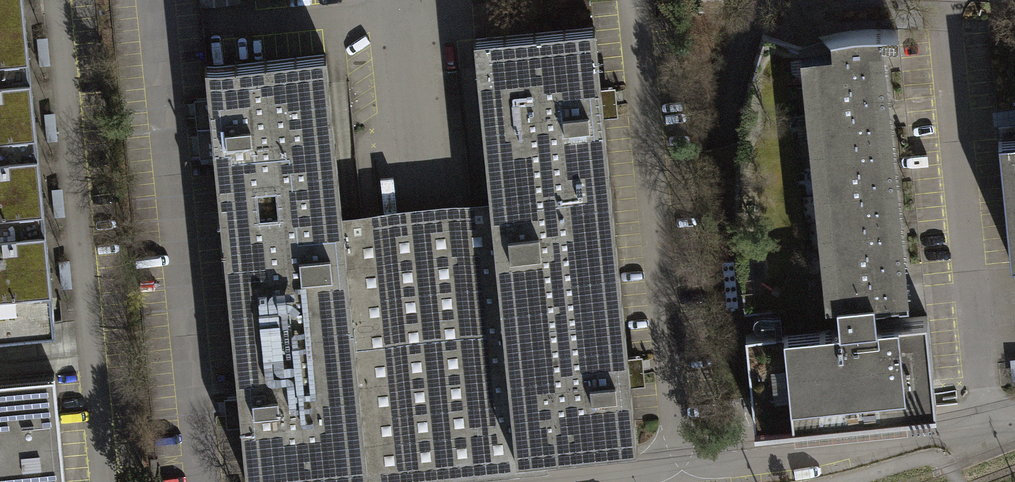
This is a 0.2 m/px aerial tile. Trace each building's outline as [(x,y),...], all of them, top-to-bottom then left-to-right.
[(55,328),(50,279),(43,219),(41,194),(35,142),(33,120),(27,65),(24,44),(20,0),(0,0),(0,333),(55,328)] [(496,249),(616,236),(604,117),(602,100),(601,86),(595,26),(499,36),(474,38),(492,217),(496,249)] [(898,29),(874,29),(856,30),(837,32),(821,37),(797,46),(763,34),(753,69),(743,112),(738,154),(736,191),(736,225),(739,268),(743,309),(783,306),(784,330),(877,320),(877,314),(888,312),(886,296),(908,293),(900,208),(893,139),(887,81),(884,41),(898,41),(898,29)] [(227,278),(347,266),(344,233),(326,52),(205,64),(212,139),(227,278)] [(996,137),(1008,266),(1014,265),(1014,135),(996,137)] [(548,458),(519,461),(496,249),(492,217),(344,233),(347,266),(368,475),(338,478),(338,481),(467,481),(550,474),(549,469),(548,458)] [(616,236),(496,249),(519,461),(548,458),(637,445),(635,422),(631,385),(629,367),(628,355),(616,236)] [(227,278),(240,409),(247,481),(300,481),(338,478),(368,475),(347,266),(227,278)] [(754,427),(936,407),(928,315),(877,320),(784,330),(745,333),(754,427)] [(53,380),(0,385),(0,481),(63,481),(53,380)]
